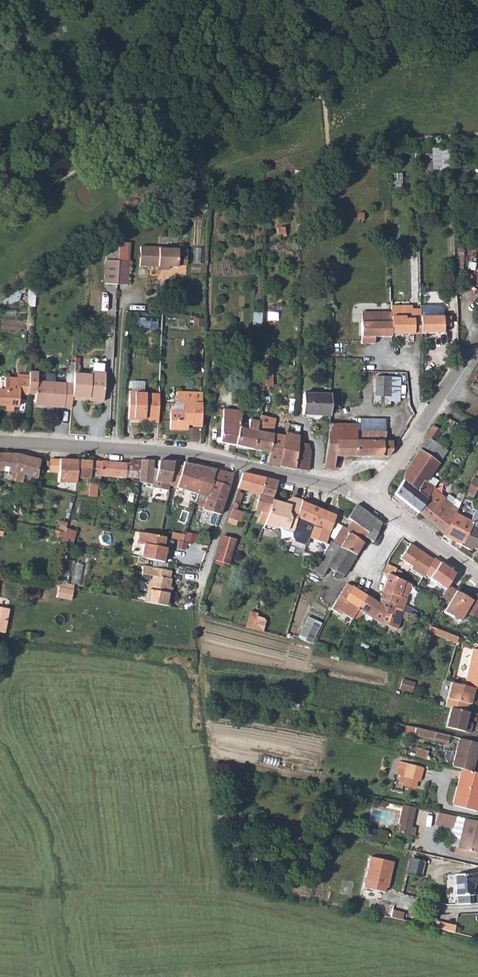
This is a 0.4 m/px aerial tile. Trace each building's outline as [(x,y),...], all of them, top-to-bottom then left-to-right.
[(433,170),(454,169),(452,146),(431,147),(433,170)] [(428,154),(418,154),(418,167),(428,167),(428,154)] [(158,248),(139,247),(139,267),(158,268),(167,268),(176,268),(176,267),(185,267),(186,254),(177,254),(177,250),(158,249),(158,248)] [(106,285),(117,286),(118,263),(107,262),(106,285)] [(130,263),(118,263),(117,286),(129,287),(130,263)] [(390,317),(390,322),(402,322),(402,324),(413,324),(413,338),(422,338),(422,321),(422,320),(422,314),(390,314),(390,317)] [(158,328),(159,318),(138,316),(137,326),(158,328)] [(390,317),(366,317),(366,327),(360,327),(360,346),(373,346),(373,341),(390,341),(390,338),(390,322),(390,317)] [(445,321),(422,321),(422,338),(445,338),(445,331),(452,331),(452,321),(445,322),(445,321)] [(402,322),(390,322),(390,338),(413,338),(413,324),(402,324),(402,322)] [(468,387),(477,392),(477,370),(468,387)] [(104,373),(74,371),(73,384),(72,400),(103,402),(104,373)] [(26,397),(36,397),(35,403),(46,404),(46,407),(71,409),(72,400),(73,384),(37,382),(38,373),(28,373),(28,381),(26,397)] [(390,377),(375,377),(375,397),(390,397),(390,377)] [(400,378),(391,378),(391,402),(400,402),(400,378)] [(28,381),(4,379),(3,392),(0,392),(0,407),(5,408),(4,413),(13,414),(13,408),(17,409),(18,396),(26,397),(28,381)] [(192,425),(201,425),(202,395),(202,391),(176,391),(175,403),(185,403),(185,411),(170,411),(170,429),(188,429),(188,423),(192,423),(192,425)] [(149,424),(159,424),(159,395),(143,395),(143,392),(129,392),(128,421),(139,421),(142,419),(150,419),(149,422),(149,424)] [(302,416),(329,417),(329,413),(330,394),(302,394),(302,416)] [(220,442),(253,450),(259,422),(248,420),(248,424),(247,430),(239,429),(240,423),(241,412),(217,409),(216,415),(222,416),(220,442)] [(457,430),(460,425),(440,414),(437,419),(457,430)] [(268,452),(266,463),(279,466),(285,438),(271,435),(274,420),(260,416),(259,422),(253,450),(268,452)] [(341,456),(354,456),(355,420),(356,417),(345,417),(345,426),(332,425),(332,422),(329,421),(328,431),(327,443),(324,467),(334,468),(335,461),(340,461),(341,456)] [(355,420),(354,456),(366,456),(367,420),(355,420)] [(366,456),(387,457),(392,450),(391,441),(384,441),(384,432),(370,432),(370,420),(367,420),(366,456)] [(294,427),(289,423),(285,438),(279,466),(295,470),(295,469),(308,471),(311,440),(292,435),(294,427)] [(436,429),(432,426),(425,437),(428,439),(420,451),(419,450),(405,470),(403,480),(394,494),(418,512),(431,489),(433,487),(424,482),(429,476),(432,471),(437,475),(443,467),(437,463),(445,451),(433,442),(440,431),(436,429)] [(0,453),(0,471),(15,473),(14,481),(22,483),(24,474),(31,476),(31,477),(38,479),(41,460),(19,454),(8,454),(0,453)] [(49,459),(48,471),(58,472),(59,459),(49,459)] [(57,481),(76,482),(76,478),(77,460),(59,459),(58,472),(57,481)] [(128,463),(126,463),(125,477),(139,479),(141,460),(130,459),(128,463)] [(151,483),(153,460),(141,459),(141,460),(139,479),(139,482),(151,485),(151,483)] [(126,463),(77,460),(76,478),(81,478),(77,493),(95,495),(96,484),(88,484),(89,479),(96,479),(100,477),(100,474),(125,477),(126,463)] [(164,485),(166,461),(153,460),(151,483),(164,485)] [(183,463),(176,488),(198,493),(207,496),(215,469),(183,463)] [(203,510),(219,515),(233,473),(215,469),(207,496),(203,510)] [(257,521),(263,523),(271,500),(272,498),(260,493),(265,478),(242,473),(237,488),(257,495),(253,508),(261,509),(257,521)] [(436,481),(429,476),(424,482),(433,487),(436,481)] [(260,493),(272,498),(277,481),(265,478),(260,493)] [(471,479),(464,493),(469,496),(475,485),(477,487),(477,486),(477,482),(471,479)] [(148,486),(144,508),(140,525),(167,531),(171,514),(175,491),(148,486)] [(321,510),(326,493),(306,488),(303,501),(302,503),(304,503),(321,510)] [(444,499),(431,489),(418,512),(443,534),(454,513),(459,503),(447,495),(444,499)] [(242,494),(236,492),(232,502),(234,503),(234,504),(237,505),(238,505),(242,494)] [(285,504),(271,500),(263,523),(262,528),(270,530),(278,528),(293,532),(304,503),(302,503),(303,501),(292,498),(290,506),(285,504)] [(321,510),(304,503),(293,532),(292,536),(308,540),(309,538),(321,542),(320,545),(324,547),(325,543),(326,544),(331,530),(335,515),(321,510)] [(237,505),(234,504),(228,520),(229,523),(231,523),(235,524),(237,520),(239,520),(242,511),(235,509),(237,505)] [(350,521),(344,531),(340,528),(332,541),(355,555),(363,542),(362,541),(365,536),(373,542),(380,524),(380,523),(355,505),(347,518),(350,521)] [(454,513),(443,534),(442,536),(461,546),(470,527),(477,531),(477,518),(477,517),(476,521),(473,519),(471,523),(454,513)] [(67,523),(55,521),(53,529),(64,531),(65,528),(67,523)] [(477,551),(477,531),(470,527),(461,546),(470,551),(472,548),(477,551)] [(75,531),(65,528),(64,531),(61,542),(71,544),(75,531)] [(53,529),(51,540),(61,542),(64,531),(53,529)] [(179,539),(177,547),(186,548),(188,540),(195,541),(196,534),(173,531),(172,538),(179,539)] [(164,537),(138,532),(136,544),(142,545),(141,549),(143,552),(142,558),(163,562),(165,548),(162,548),(164,537)] [(236,540),(222,535),(222,536),(220,540),(217,549),(214,559),(228,563),(236,540)] [(333,574),(341,579),(355,555),(332,541),(331,540),(319,560),(313,569),(324,575),(329,566),(335,570),(333,574)] [(426,574),(435,558),(412,543),(402,558),(413,566),(412,569),(424,576),(426,574)] [(309,561),(306,568),(313,569),(319,560),(308,554),(305,559),(309,561)] [(435,558),(426,574),(448,589),(450,585),(458,573),(435,557),(435,558)] [(397,568),(387,564),(383,573),(387,575),(387,573),(393,576),(394,575),(397,576),(399,576),(400,576),(400,575),(400,574),(400,573),(400,571),(399,570),(396,569),(397,568)] [(146,584),(142,602),(167,606),(170,591),(168,591),(169,586),(170,578),(169,577),(170,571),(142,565),(140,575),(147,577),(146,584)] [(326,576),(324,575),(313,569),(306,568),(305,567),(295,603),(314,610),(325,584),(326,576)] [(411,585),(398,579),(393,576),(387,573),(387,575),(379,600),(393,604),(392,608),(403,611),(411,585)] [(139,583),(146,584),(147,577),(140,575),(139,583)] [(72,600),(76,583),(60,580),(57,596),(72,600)] [(338,609),(353,618),(354,616),(366,595),(347,583),(331,607),(337,611),(338,609)] [(467,613),(474,599),(450,585),(448,589),(442,598),(450,603),(446,611),(462,621),(467,613)] [(477,594),(474,599),(467,613),(477,620),(477,595),(477,594)] [(404,622),(407,612),(403,611),(392,608),(393,604),(379,600),(378,604),(366,595),(354,616),(358,619),(360,616),(369,622),(372,618),(380,624),(383,625),(388,625),(390,627),(397,629),(399,621),(404,622)] [(250,611),(246,625),(263,630),(267,615),(250,611)] [(313,642),(322,621),(308,615),(299,636),(313,642)] [(460,639),(433,627),(430,632),(458,644),(460,639)] [(464,686),(474,688),(477,689),(477,650),(474,649),(464,686)] [(400,688),(413,691),(415,681),(403,678),(400,688)] [(451,682),(445,707),(451,708),(466,712),(468,704),(470,704),(474,688),(464,686),(451,682)] [(466,712),(451,708),(446,727),(470,733),(472,724),(466,723),(468,713),(466,712)] [(406,732),(416,735),(418,728),(408,726),(406,732)] [(435,741),(438,733),(437,733),(418,728),(416,735),(416,736),(435,741)] [(453,767),(460,769),(474,772),(477,757),(477,744),(460,740),(453,767)] [(426,757),(428,750),(418,748),(417,755),(426,757)] [(422,767),(392,759),(389,771),(419,779),(422,767)] [(451,806),(477,812),(477,806),(477,801),(476,801),(477,794),(477,791),(477,773),(474,772),(460,769),(455,789),(451,806)] [(414,787),(416,779),(392,773),(390,780),(414,787)] [(409,826),(414,807),(402,805),(397,824),(399,824),(397,832),(413,836),(415,827),(409,826)] [(452,827),(455,817),(437,813),(434,823),(452,827)] [(450,838),(460,840),(464,819),(455,817),(452,827),(450,838)] [(464,819),(460,840),(458,848),(455,848),(454,853),(474,858),(477,858),(477,822),(464,819)] [(392,862),(367,856),(360,889),(382,894),(383,886),(386,887),(392,862)] [(423,860),(410,858),(406,874),(420,877),(423,860)] [(456,875),(459,903),(474,901),(473,892),(474,892),(473,882),(477,881),(477,876),(477,873),(456,875)] [(410,923),(412,914),(392,910),(390,918),(405,922),(410,923)] [(436,920),(434,928),(453,932),(455,924),(436,920)]
